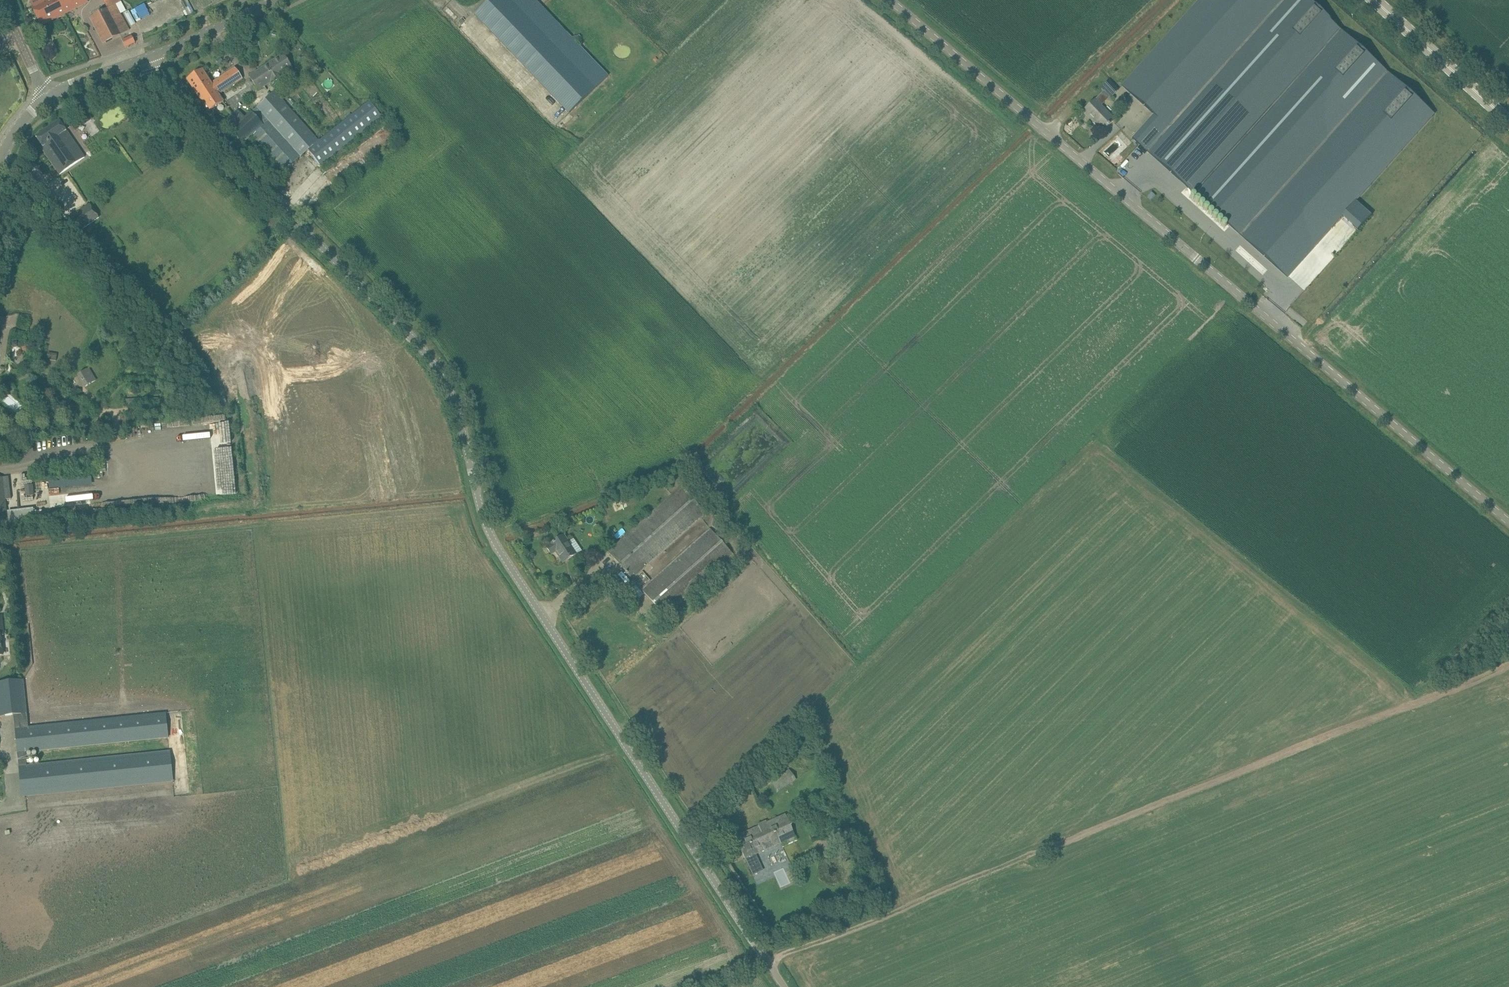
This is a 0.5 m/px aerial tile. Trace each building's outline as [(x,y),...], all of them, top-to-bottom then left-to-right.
[(64,13),(58,0),(46,0),(32,7),(41,25),(64,13)] [(64,13),(87,2),(86,0),(58,0),(64,13)] [(129,30),(116,5),(121,2),(120,0),(103,0),(108,9),(99,13),(90,18),(103,44),(129,30)] [(482,22),(569,113),(608,76),(576,43),(581,38),(579,36),(572,38),(535,0),(491,0),(475,15),(482,22)] [(1123,84),(1147,106),(1155,113),(1153,115),(1134,137),(1258,248),(1289,276),(1339,221),(1343,216),(1359,231),(1372,216),(1356,202),(1398,155),(1433,116),(1425,109),(1314,9),(1304,0),(1199,0),(1191,9),(1174,28),(1136,70),(1123,84)] [(146,4),(132,10),(138,22),(152,15),(146,4)] [(132,36),(122,41),(126,48),(135,43),(132,36)] [(250,76),(255,85),(259,90),(271,82),(272,83),(283,76),(282,74),(292,67),(283,54),(250,76)] [(208,112),(217,106),(224,102),(219,94),(243,79),(235,68),(211,83),(202,69),(187,79),(208,112)] [(1119,91),(1109,81),(1102,88),(1104,91),(1101,94),(1108,100),(1119,91)] [(238,109),(230,116),(227,118),(235,127),(230,131),(242,145),(253,135),(281,167),(280,168),(283,172),(308,150),(320,165),(382,117),(370,102),(319,141),(274,91),(245,117),(238,109)] [(1083,111),(1103,132),(1115,120),(1097,102),(1102,97),(1100,94),(1095,100),(1083,111)] [(36,137),(42,145),(43,147),(45,146),(63,172),(85,157),(60,121),(36,137)] [(70,218),(79,231),(99,217),(90,204),(70,218)] [(1342,257),(1348,246),(1345,245),(1339,256),(1342,257)] [(1316,282),(1323,290),(1334,282),(1327,273),(1316,282)] [(1295,313),(1291,318),(1302,326),(1306,320),(1295,313)] [(96,380),(89,368),(78,375),(85,387),(96,380)] [(146,398),(125,399),(126,408),(146,407),(146,398)] [(93,476),(50,478),(50,488),(94,486),(93,476)] [(0,478),(0,528),(7,528),(6,522),(8,522),(7,519),(5,500),(11,499),(9,477),(2,477),(0,478)] [(34,485),(26,485),(26,496),(34,495),(34,485)] [(735,557),(729,551),(709,528),(641,589),(661,611),(667,618),(735,557)] [(563,563),(575,554),(568,543),(569,542),(564,535),(553,543),(547,547),(552,555),(555,552),(563,563)] [(32,795),(173,781),(170,750),(27,765),(25,752),(168,738),(166,713),(28,727),(22,680),(0,682),(0,716),(14,715),(22,796),(32,795)] [(796,780),(789,769),(778,776),(776,773),(768,778),(777,792),(796,780)] [(745,859),(754,855),(781,843),(779,838),(793,831),(786,815),(762,825),(762,823),(759,825),(759,826),(735,837),(745,859)]
